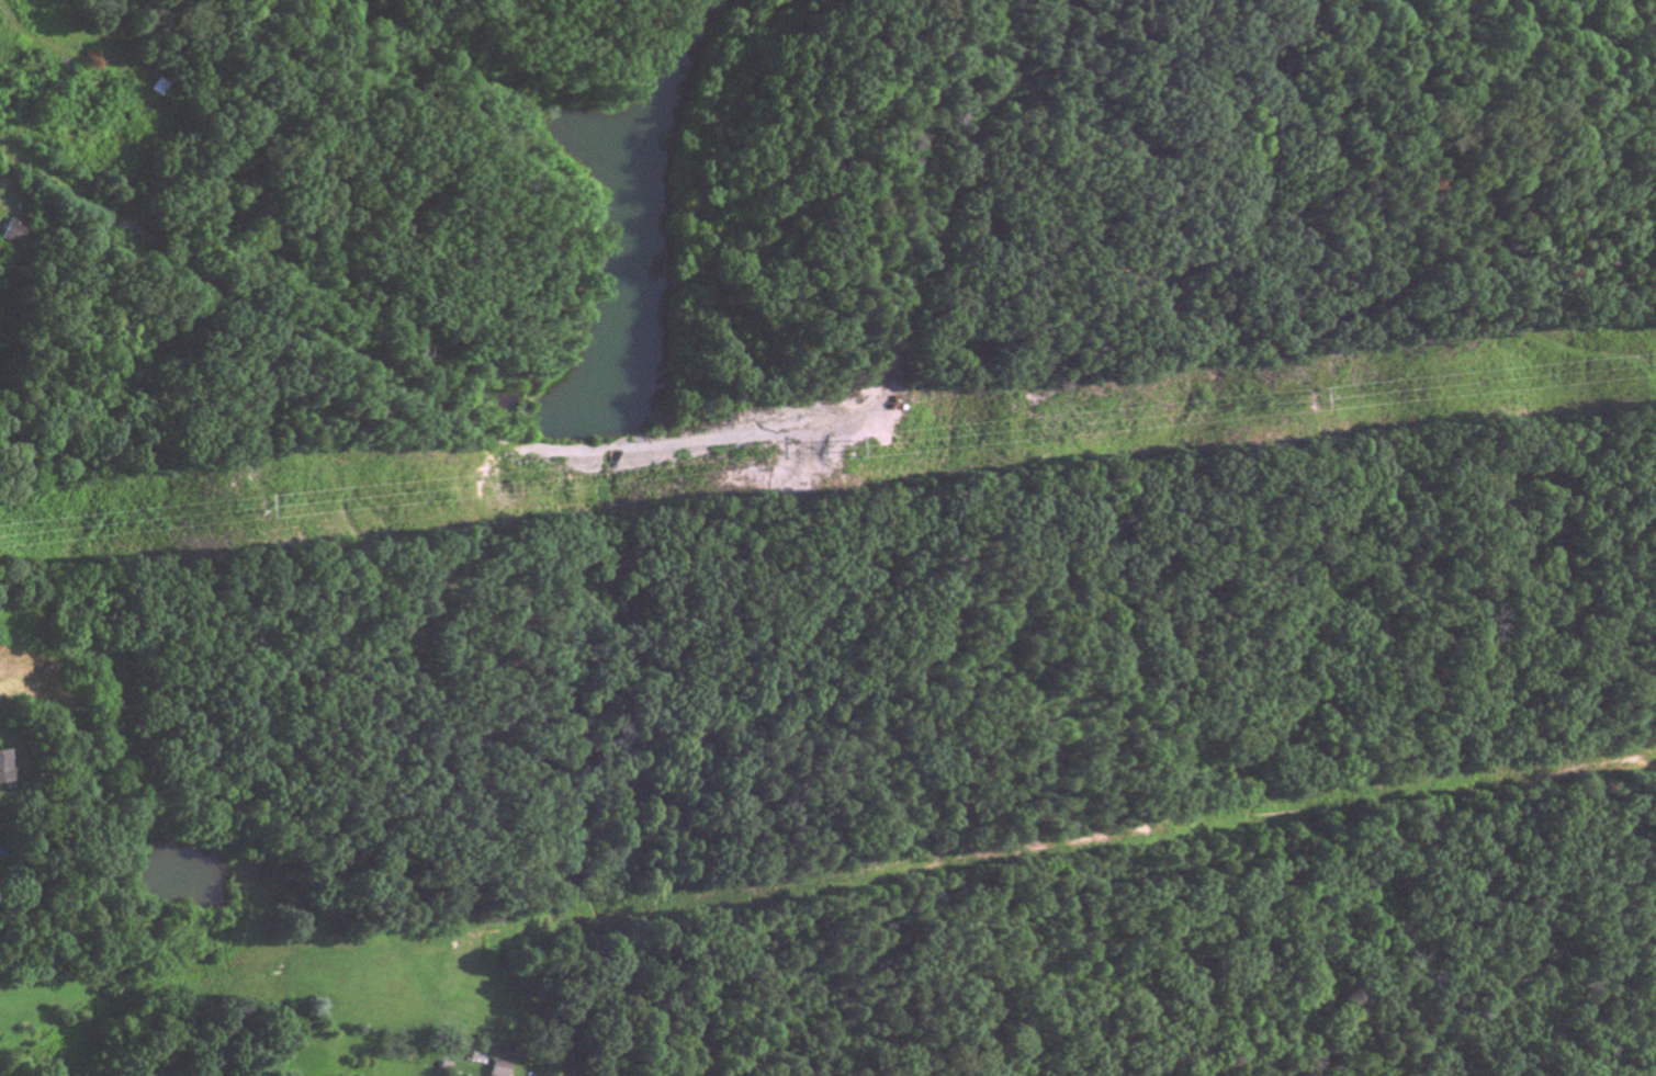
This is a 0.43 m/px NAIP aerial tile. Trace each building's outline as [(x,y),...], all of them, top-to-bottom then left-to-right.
[(9,221),(0,242),(0,243),(18,250),(27,228),(9,221)] [(8,786),(6,753),(0,753),(0,786),(8,786)] [(511,1067),(494,1063),(491,1075),(508,1075),(511,1067)]
